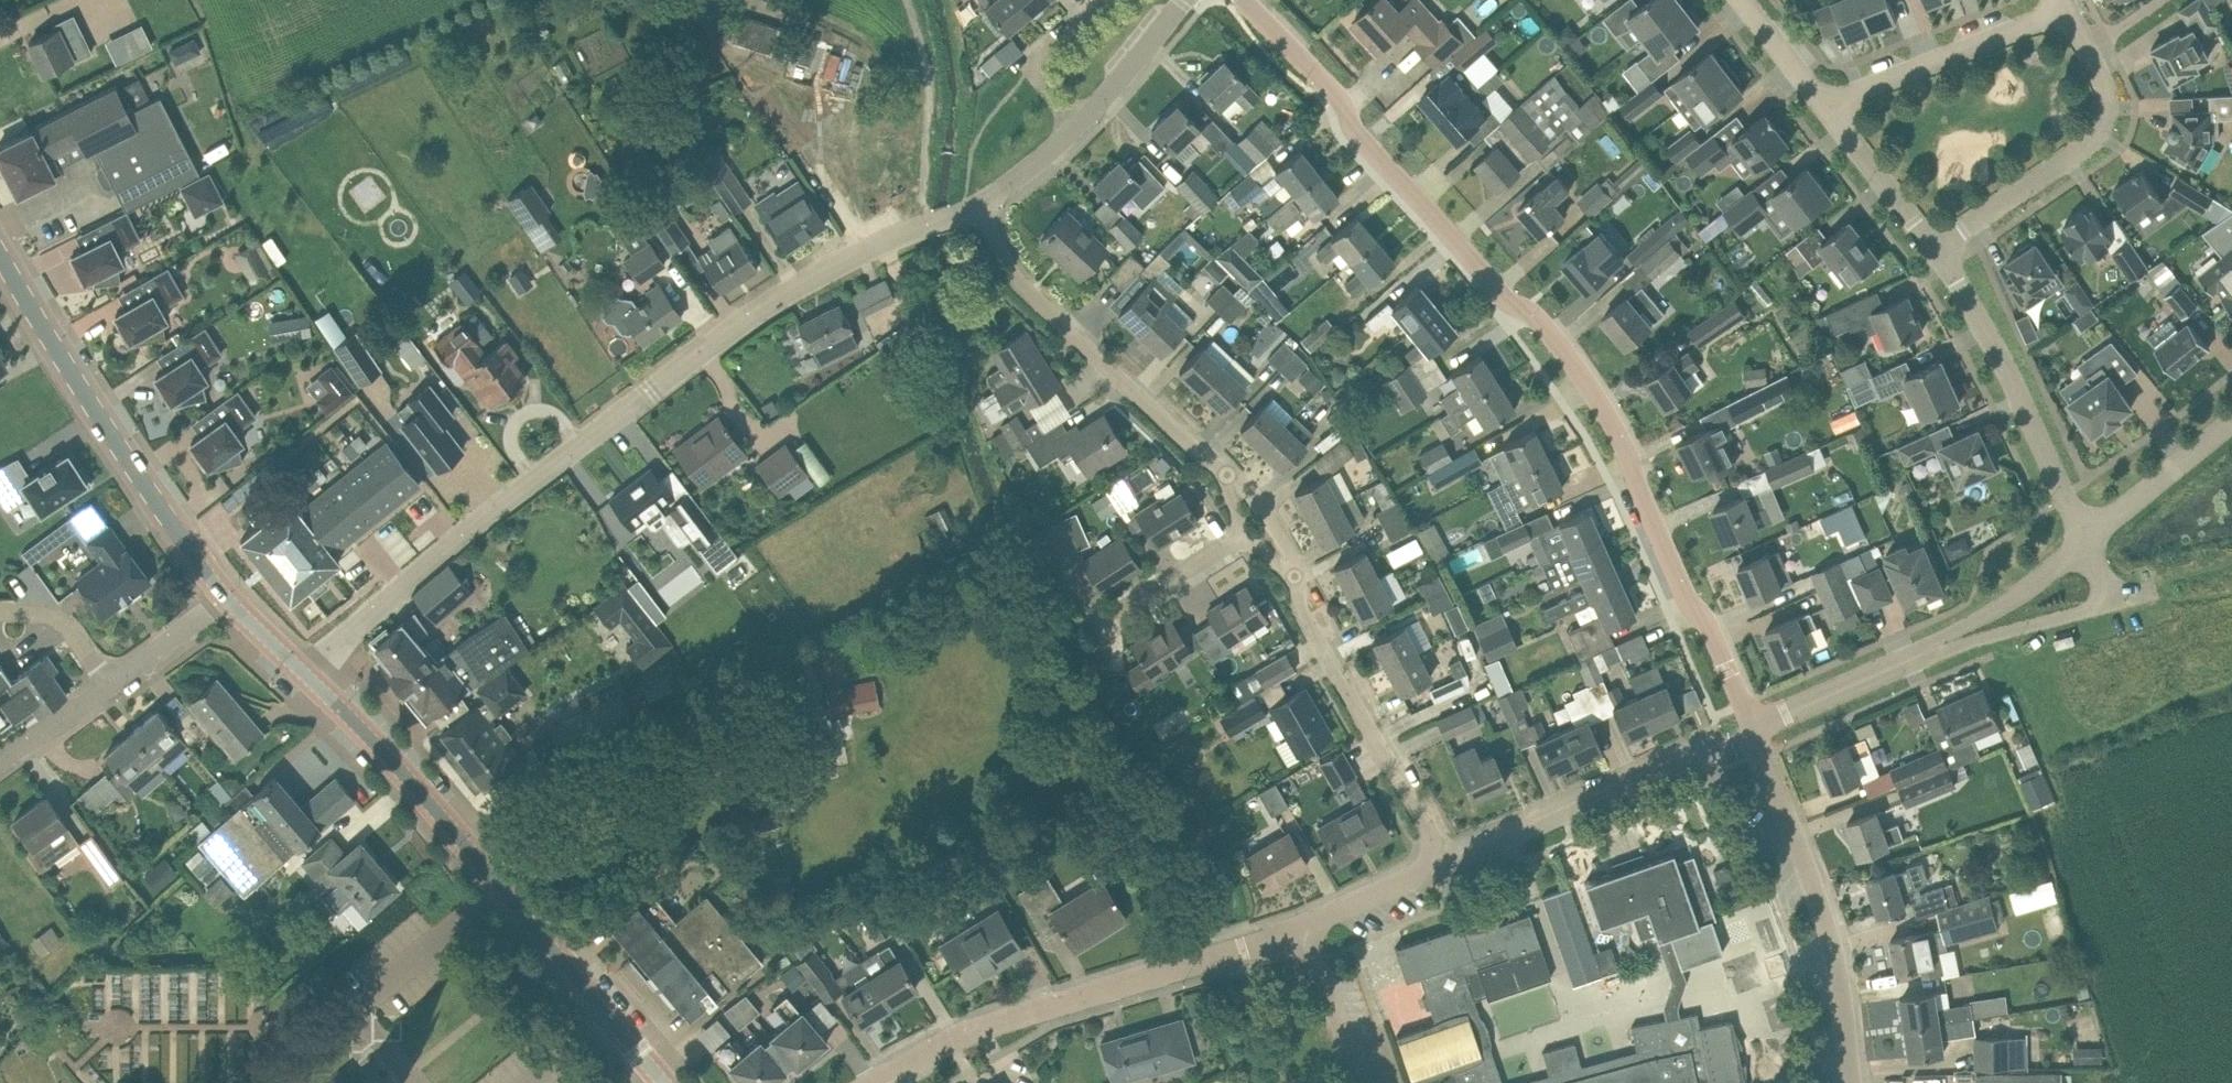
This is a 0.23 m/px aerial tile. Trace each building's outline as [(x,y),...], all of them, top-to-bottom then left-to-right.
[(986,5),(985,6),(1007,32),(1029,14),(1018,0),(981,0),(986,5)] [(1030,13),(1031,12),(1033,15),(1036,15),(1042,10),(1043,7),(1041,4),(1046,0),(1019,0),(1030,13)] [(1406,26),(1419,41),(1416,43),(1436,64),(1463,40),(1449,25),(1443,18),(1440,21),(1421,0),(1410,0),(1400,8),(1393,0),(1376,0),(1352,22),(1379,51),(1406,26)] [(1645,35),(1684,5),(1681,2),(1682,0),(1648,0),(1641,5),(1637,0),(1626,0),(1604,17),(1619,36),(1635,23),(1645,35)] [(1815,8),(1825,34),(1842,27),(1847,39),(1872,29),(1861,0),(1833,0),(1832,0),(1832,1),(1815,8)] [(1872,29),(1898,19),(1890,0),(1861,0),(1872,29)] [(1927,8),(1946,0),(1924,0),(1927,8)] [(2197,19),(2205,32),(2220,24),(2206,0),(2193,0),(2179,9),(2190,24),(2197,19)] [(1653,79),(1681,57),(1673,46),(1699,26),(1697,22),(1698,18),(1690,8),(1686,8),(1684,5),(1645,35),(1654,47),(1638,60),(1653,79)] [(49,32),(29,42),(44,73),(64,63),(74,59),(68,47),(65,41),(83,32),(74,13),(54,23),(56,28),(49,32)] [(1463,40),(1436,64),(1438,66),(1476,35),(1459,16),(1449,25),(1463,40)] [(142,23),(117,35),(128,57),(152,45),(142,23)] [(1421,98),(1440,119),(1481,84),(1467,68),(1500,40),(1488,25),(1476,35),(1438,66),(1432,72),(1440,81),(1421,98)] [(2152,47),(2171,83),(2199,67),(2197,63),(2209,56),(2194,28),(2182,35),(2180,32),(2152,47)] [(194,37),(180,44),(187,59),(201,52),(194,37)] [(979,59),(988,73),(1023,52),(1015,38),(979,59)] [(1681,89),(1690,100),(1732,68),(1723,56),(1720,59),(1713,50),(1666,87),(1672,95),(1681,89)] [(1207,70),(1200,77),(1201,82),(1199,85),(1219,106),(1234,92),(1247,106),(1258,96),(1224,60),(1212,71),(1207,70)] [(1690,100),(1699,112),(1690,119),(1697,127),(1744,91),(1738,82),(1741,79),(1732,68),(1690,100)] [(1440,119),(1459,141),(1494,110),(1484,99),(1506,78),(1498,69),(1440,119)] [(1610,113),(1595,93),(1580,107),(1557,73),(1502,120),(1486,134),(1497,147),(1479,163),(1500,188),(1537,155),(1548,168),(1594,128),(1610,113)] [(2166,94),(2165,75),(2136,76),(2137,95),(2166,94)] [(115,186),(188,150),(160,96),(152,100),(140,77),(116,89),(115,88),(0,146),(0,159),(18,194),(64,170),(54,151),(80,137),(88,152),(95,148),(115,186)] [(1622,103),(1632,117),(1664,93),(1653,79),(1622,103)] [(2210,95),(2211,110),(2174,112),(2175,125),(2174,125),(2174,126),(2173,126),(2172,126),(2171,127),(2170,128),(2170,129),(2169,129),(2169,130),(2169,131),(2169,132),(2169,133),(2169,134),(2170,135),(2171,136),(2171,137),(2172,137),(2165,148),(2197,168),(2213,141),(2213,137),(2219,137),(2219,118),(2231,118),(2231,93),(2210,95)] [(1178,104),(1152,129),(1167,145),(1172,150),(1182,160),(1195,148),(1196,147),(1200,152),(1211,141),(1221,152),(1234,139),(1213,117),(1200,130),(1197,127),(1198,126),(1193,120),(1178,104)] [(1691,158),(1703,174),(1717,163),(1722,168),(1743,152),(1756,169),(1790,142),(1787,140),(1788,136),(1787,133),(1785,130),(1782,128),(1779,128),(1767,113),(1724,145),(1714,132),(1702,141),(1678,159),(1679,160),(1679,159),(1683,164),(1691,158)] [(1262,118),(1237,143),(1257,163),(1274,146),(1276,148),(1284,140),(1276,132),(1262,118)] [(1668,146),(1678,159),(1702,141),(1691,127),(1668,146)] [(751,198),(715,146),(699,158),(734,210),(751,198)] [(1266,215),(1266,216),(1320,173),(1300,149),(1275,169),(1285,182),(1260,201),(1269,212),(1266,215)] [(188,150),(115,186),(127,209),(199,172),(188,150)] [(1579,198),(1595,215),(1653,165),(1645,155),(1615,181),(1610,175),(1602,182),(1600,180),(1579,198)] [(1120,160),(1094,184),(1115,206),(1128,193),(1142,207),(1153,196),(1165,185),(1139,158),(1128,168),(1120,160)] [(1831,196),(1808,166),(1773,193),(1796,223),(1831,196)] [(607,185),(597,171),(595,172),(591,169),(587,173),(584,191),(586,196),(591,194),(592,196),(607,185)] [(1192,201),(1203,212),(1220,196),(1195,169),(1179,183),(1194,199),(1192,201)] [(2213,196),(2180,175),(2170,191),(2172,192),(2163,198),(2142,169),(2114,189),(2135,219),(2150,209),(2159,223),(2189,202),(2204,212),(2213,196)] [(1230,189),(1243,205),(1265,188),(1252,172),(1232,189),(1231,188),(1230,189)] [(223,200),(209,173),(181,187),(191,206),(199,202),(203,210),(223,200)] [(1266,216),(1279,232),(1304,212),(1301,209),(1304,207),(1313,218),(1339,197),(1320,173),(1266,216)] [(1519,209),(1543,235),(1565,215),(1554,203),(1570,188),(1558,175),(1542,190),(1541,189),(1519,209)] [(527,227),(547,212),(527,185),(508,199),(527,227)] [(1769,210),(1753,189),(1725,210),(1741,231),(1769,210)] [(825,223),(813,204),(806,193),(785,207),(777,195),(759,207),(787,248),(825,223)] [(690,240),(659,197),(643,208),(674,251),(690,240)] [(2062,230),(2082,259),(2088,255),(2090,259),(2110,246),(2107,242),(2113,238),(2094,209),(2087,213),(2085,209),(2066,222),(2068,226),(2062,230)] [(140,239),(126,211),(98,225),(105,238),(72,255),(77,265),(74,267),(81,282),(85,281),(86,283),(87,285),(121,281),(118,264),(123,262),(117,250),(140,239)] [(1103,252),(1081,232),(1065,217),(1069,212),(1068,211),(1041,240),(1059,257),(1060,255),(1065,260),(1064,262),(1079,276),(1103,252)] [(2216,225),(2231,246),(2231,212),(2216,225)] [(1124,215),(1111,227),(1129,248),(1144,235),(1126,214),(1124,215)] [(1340,250),(1350,262),(1377,239),(1360,219),(1319,253),(1327,262),(1340,250)] [(1788,250),(1798,264),(1796,265),(1801,276),(1829,254),(1850,282),(1859,275),(1862,279),(1875,268),(1872,265),(1880,259),(1850,221),(1829,237),(1819,225),(1788,250)] [(1587,223),(1575,233),(1585,244),(1586,243),(1587,244),(1598,235),(1587,223)] [(713,247),(699,256),(705,265),(709,273),(721,291),(759,267),(747,248),(740,238),(739,238),(729,225),(728,225),(708,239),(713,247)] [(1165,246),(1189,268),(1208,247),(1184,225),(1165,246)] [(1641,244),(1629,255),(1639,266),(1641,264),(1668,240),(1657,228),(1654,225),(1637,240),(1641,244)] [(665,262),(650,242),(639,226),(622,238),(633,254),(625,260),(639,280),(665,262)] [(1564,263),(1588,290),(1625,257),(1602,231),(1598,235),(1587,244),(1586,243),(1585,244),(1564,263)] [(1652,277),(1654,278),(1690,246),(1678,231),(1676,233),(1668,240),(1641,264),(1652,277)] [(1350,262),(1358,271),(1345,283),(1354,294),(1395,260),(1377,239),(1350,262)] [(2151,268),(2132,239),(2113,251),(2133,280),(2151,268)] [(2057,272),(2049,260),(2037,242),(2033,244),(2030,242),(2020,249),(2020,253),(2007,261),(2022,283),(2013,288),(2026,308),(2048,293),(2041,283),(2057,272)] [(255,244),(241,252),(249,265),(243,269),(251,282),(271,270),(270,268),(274,265),(261,243),(256,245),(255,244)] [(1264,275),(1231,243),(1216,256),(1248,288),(1256,282),(1264,275)] [(560,276),(540,248),(523,260),(543,288),(560,276)] [(2199,276),(2213,292),(2218,288),(2224,295),(2222,297),(2231,309),(2231,248),(2199,276)] [(1149,281),(1118,313),(1139,333),(1179,291),(1167,280),(1162,284),(1155,277),(1171,261),(1160,251),(1145,264),(1146,265),(1145,266),(1139,272),(1149,281)] [(1109,275),(1124,289),(1139,272),(1145,266),(1130,253),(1109,275)] [(2164,259),(2149,270),(2168,293),(2169,292),(2180,283),(2183,281),(2164,259)] [(183,294),(167,267),(140,283),(147,296),(116,314),(121,324),(118,326),(127,341),(130,340),(131,342),(132,344),(166,337),(163,321),(167,319),(160,307),(183,294)] [(523,267),(508,277),(514,286),(529,277),(523,267)] [(1256,282),(1248,288),(1276,320),(1289,308),(1263,277),(1256,282)] [(471,278),(456,290),(467,304),(482,292),(471,278)] [(894,298),(885,279),(853,294),(863,314),(894,298)] [(682,315),(658,281),(645,291),(648,296),(637,303),(633,297),(619,295),(604,305),(602,313),(607,320),(615,321),(622,331),(629,332),(634,329),(643,343),(682,315)] [(1208,299),(1219,310),(1235,293),(1224,282),(1208,299)] [(2169,292),(2187,314),(2198,305),(2180,283),(2169,292)] [(1384,322),(1389,327),(1400,318),(1410,329),(1437,307),(1418,285),(1393,306),(1388,301),(1365,320),(1373,330),(1384,322)] [(1629,296),(1604,317),(1627,345),(1667,313),(1644,285),(1629,297),(1629,296)] [(1819,317),(1827,334),(1835,331),(1836,333),(1850,326),(1852,330),(1867,323),(1871,333),(1881,328),(1889,345),(1923,330),(1907,296),(1885,306),(1878,290),(1819,317)] [(2079,294),(2075,303),(2082,313),(2095,304),(2085,290),(2079,294)] [(1139,333),(1160,353),(1193,317),(1174,299),(1180,292),(1179,291),(1139,333)] [(1219,310),(1231,321),(1247,304),(1235,293),(1219,310)] [(1690,329),(1700,343),(1751,308),(1743,296),(1738,299),(1736,297),(1690,329)] [(812,349),(820,364),(858,345),(850,330),(852,328),(840,303),(798,324),(811,349),(812,349)] [(1410,329),(1420,341),(1405,353),(1413,363),(1428,351),(1429,352),(1455,330),(1437,307),(1410,329)] [(2092,307),(2080,315),(2088,326),(2099,318),(2092,307)] [(2017,318),(2027,341),(2040,335),(2029,312),(2017,318)] [(476,313),(464,322),(478,340),(482,345),(493,336),(476,313)] [(271,338),(311,336),(310,315),(270,317),(271,338)] [(1300,339),(1312,352),(1338,329),(1327,317),(1300,339)] [(2149,336),(2158,347),(2155,349),(2175,374),(2210,346),(2190,322),(2180,330),(2171,318),(2149,336)] [(485,354),(475,342),(478,340),(464,322),(434,345),(448,363),(459,354),(475,374),(470,378),(491,405),(525,378),(505,352),(509,346),(504,340),(485,354)] [(222,353),(205,327),(178,344),(186,357),(156,377),(162,386),(159,388),(168,403),(171,401),(173,403),(173,405),(207,397),(203,381),(207,378),(200,367),(222,353)] [(991,383),(1000,397),(983,407),(992,421),(1024,401),(1026,405),(1055,387),(1043,369),(1042,369),(1036,360),(1042,356),(1025,330),(992,351),(1003,370),(993,376),(991,383)] [(183,340),(178,331),(172,335),(178,343),(183,340)] [(355,334),(335,347),(360,384),(380,370),(355,334)] [(1290,334),(1284,340),(1292,348),(1298,342),(1290,334)] [(2139,372),(2114,337),(2079,363),(2094,384),(2070,401),(2076,410),(2073,412),(2083,427),(2086,424),(2093,433),(2106,425),(2108,428),(2122,418),(2120,414),(2133,406),(2119,386),(2139,372)] [(1268,357),(1280,368),(1296,351),(1292,348),(1284,340),(1268,357)] [(1179,371),(1200,391),(1224,366),(1203,346),(1179,371)] [(1280,368),(1292,379),(1308,363),(1296,351),(1280,368)] [(1665,367),(1647,379),(1667,408),(1685,396),(1694,390),(1707,381),(1696,366),(1698,364),(1690,351),(1675,361),(1675,360),(1665,367)] [(1439,416),(1441,419),(1498,381),(1481,354),(1451,373),(1459,387),(1441,398),(1449,410),(1439,416)] [(1200,391),(1221,411),(1255,375),(1234,356),(1224,366),(1200,391)] [(1952,405),(1961,401),(1942,359),(1914,372),(1908,358),(1871,374),(1879,392),(1882,397),(1904,387),(1912,403),(1917,400),(1925,418),(1934,413),(1935,415),(1937,415),(1939,415),(1941,414),(1944,413),(1946,412),(1948,411),(1950,409),(1951,407),(1952,406),(1952,405)] [(1382,381),(1392,395),(1418,378),(1408,363),(1382,381)] [(352,391),(331,365),(319,375),(330,389),(318,399),(327,411),(352,391)] [(1871,374),(1849,385),(1857,402),(1879,392),(1871,374)] [(1319,377),(1313,383),(1318,389),(1325,383),(1319,377)] [(1418,378),(1392,395),(1402,411),(1429,393),(1418,378)] [(1441,419),(1450,433),(1460,427),(1458,425),(1477,413),(1485,426),(1515,408),(1498,381),(1441,419)] [(1762,385),(1729,402),(1737,417),(1769,400),(1762,385)] [(400,426),(435,470),(461,449),(440,423),(450,415),(427,386),(395,412),(404,423),(400,426)] [(256,415),(237,390),(212,408),(221,421),(191,442),(198,452),(195,454),(205,468),(208,466),(210,468),(210,470),(243,460),(238,444),(242,441),(235,430),(256,415)] [(1240,429),(1261,449),(1293,416),(1274,397),(1266,406),(1264,404),(1240,429)] [(1350,422),(1336,408),(1328,416),(1341,430),(1350,422)] [(1026,442),(1040,465),(1059,453),(1064,461),(1076,454),(1084,468),(1098,459),(1102,465),(1127,450),(1104,414),(1067,437),(1058,423),(1062,421),(1061,420),(1044,431),(1033,438),(1026,442)] [(1261,449),(1282,469),(1306,444),(1305,443),(1315,433),(1295,414),(1293,416),(1261,449)] [(1002,424),(1016,446),(1031,437),(1017,415),(1002,424)] [(742,447),(729,427),(726,423),(724,424),(718,417),(701,429),(703,432),(696,437),(695,435),(676,449),(703,484),(718,472),(715,468),(742,447)] [(1026,427),(1033,438),(1044,431),(1037,420),(1026,427)] [(1710,465),(1714,474),(1737,463),(1724,438),(1731,434),(1725,421),(1708,429),(1708,428),(1680,442),(1696,472),(1710,465)] [(1350,422),(1341,430),(1358,459),(1368,453),(1351,423),(1350,422)] [(1979,429),(1957,439),(1950,422),(1899,445),(1907,463),(1937,450),(1945,467),(1949,465),(1957,483),(1963,480),(1965,484),(1981,477),(1979,473),(1995,465),(1993,461),(1995,459),(1989,445),(1987,446),(1979,429)] [(1488,453),(1502,481),(1549,459),(1535,430),(1488,453)] [(359,433),(351,440),(360,451),(368,444),(359,433)] [(1419,452),(1429,471),(1453,458),(1443,439),(1419,452)] [(351,440),(343,447),(351,458),(360,451),(351,440)] [(388,442),(300,512),(333,552),(420,482),(388,442)] [(780,495),(789,488),(796,497),(816,483),(786,443),(757,465),(780,495)] [(1430,472),(1424,475),(1431,489),(1482,461),(1474,446),(1453,458),(1429,471),(1430,472)] [(1768,468),(1775,485),(1816,467),(1808,450),(1768,468)] [(0,466),(0,488),(5,485),(15,501),(29,492),(41,511),(73,490),(75,493),(91,483),(81,467),(78,470),(67,454),(50,465),(50,464),(39,470),(40,472),(28,479),(14,459),(0,466)] [(1517,510),(1563,487),(1549,459),(1502,481),(1517,510)] [(275,472),(268,463),(232,491),(233,492),(223,500),(229,508),(275,472)] [(319,465),(311,472),(319,483),(328,476),(319,465)] [(630,484),(611,498),(632,526),(634,524),(639,530),(649,522),(651,524),(656,525),(666,517),(666,512),(669,510),(717,573),(739,556),(673,468),(659,478),(651,468),(634,480),(636,482),(631,486),(630,484)] [(311,472),(303,478),(311,489),(319,483),(311,472)] [(1103,488),(1120,514),(1139,502),(1122,476),(1103,488)] [(1295,492),(1308,518),(1338,502),(1325,476),(1295,492)] [(1193,510),(1191,507),(1190,507),(1179,490),(1148,511),(1145,506),(1136,512),(1158,547),(1176,535),(1175,533),(1180,529),(1181,532),(1199,520),(1193,511),(1193,510)] [(1745,497),(1745,496),(1714,509),(1728,541),(1774,521),(1761,490),(1745,497)] [(290,499),(241,539),(290,600),(339,560),(333,552),(300,512),(290,499)] [(69,516),(105,564),(81,582),(78,578),(77,579),(104,614),(150,580),(91,500),(69,516)] [(1405,515),(1397,500),(1377,511),(1384,525),(1405,515)] [(1308,518),(1322,543),(1352,528),(1338,502),(1308,518)] [(1853,503),(1823,516),(1830,532),(1840,528),(1847,544),(1867,536),(1853,503)] [(945,528),(954,523),(945,506),(925,516),(937,540),(949,534),(945,528)] [(1544,547),(1536,551),(1542,565),(1570,553),(1601,538),(1588,509),(1558,523),(1538,533),(1544,547)] [(1384,525),(1392,540),(1413,529),(1405,515),(1384,525)] [(1044,526),(1059,558),(1076,551),(1062,518),(1044,526)] [(1482,540),(1490,557),(1530,538),(1531,536),(1524,520),(1482,540)] [(43,535),(22,550),(31,563),(52,547),(43,535)] [(1945,544),(1951,558),(1973,549),(1967,535),(1945,544)] [(1139,567),(1127,548),(1120,536),(1083,560),(1102,590),(1139,567)] [(1549,580),(1553,589),(1580,576),(1612,562),(1601,538),(1570,553),(1576,567),(1549,580)] [(1940,590),(1944,588),(1932,562),(1936,560),(1928,542),(1909,550),(1906,544),(1887,552),(1890,558),(1888,559),(1908,604),(1926,596),(1927,600),(1942,593),(1940,590)] [(1334,567),(1347,592),(1377,577),(1364,551),(1334,567)] [(1739,567),(1753,599),(1783,586),(1793,582),(1787,566),(1780,551),(1769,556),(1768,554),(1759,558),(1739,567)] [(1851,576),(1867,569),(1860,553),(1815,572),(1822,589),(1844,579),(1851,576)] [(674,578),(695,567),(691,559),(670,570),(674,578)] [(412,593),(437,622),(473,590),(448,562),(412,593)] [(1558,600),(1564,613),(1591,600),(1623,586),(1612,562),(1580,576),(1586,588),(1558,600)] [(1854,578),(1867,608),(1893,597),(1880,567),(1854,578)] [(1418,584),(1426,599),(1447,588),(1439,573),(1418,584)] [(639,577),(628,586),(656,622),(667,614),(639,577)] [(1347,592),(1361,618),(1391,602),(1377,577),(1347,592)] [(1856,607),(1844,579),(1822,589),(1834,616),(1856,607)] [(624,584),(596,607),(611,625),(620,617),(629,611),(646,632),(637,639),(628,646),(643,664),(670,642),(624,584)] [(1207,611),(1227,642),(1266,617),(1246,586),(1207,611)] [(1568,629),(1581,658),(1606,647),(1599,630),(1635,615),(1623,586),(1591,600),(1592,601),(1593,601),(1600,615),(1568,629)] [(1426,599),(1433,613),(1454,602),(1447,588),(1426,599)] [(1767,630),(1773,645),(1768,648),(1777,667),(1782,669),(1801,660),(1799,655),(1825,643),(1828,639),(1824,628),(1817,626),(1810,610),(1787,621),(1767,630)] [(387,673),(422,715),(429,710),(441,724),(469,705),(461,694),(479,680),(529,648),(506,611),(463,638),(435,662),(423,648),(424,647),(418,639),(427,629),(415,611),(390,632),(386,626),(370,640),(391,664),(388,668),(387,673)] [(1190,649),(1182,637),(1170,619),(1132,643),(1142,660),(1127,670),(1141,692),(1159,680),(1154,672),(1190,649)] [(1517,645),(1507,623),(1478,636),(1488,658),(1517,645)] [(1373,641),(1387,667),(1418,651),(1404,625),(1373,641)] [(1623,657),(1629,654),(1632,659),(1650,651),(1642,632),(1616,643),(1623,657)] [(1587,684),(1588,686),(1605,678),(1594,653),(1607,647),(1606,647),(1581,658),(1581,659),(1577,660),(1588,683),(1587,684)] [(1387,667),(1400,693),(1431,676),(1418,651),(1387,667)] [(1630,674),(1655,662),(1651,652),(1625,663),(1630,674)] [(1239,702),(1253,694),(1295,670),(1285,653),(1230,685),(1232,689),(1231,689),(1239,702)] [(38,714),(67,694),(52,672),(57,668),(48,654),(13,678),(1,660),(0,660),(0,698),(16,720),(22,716),(24,720),(36,711),(38,714)] [(762,667),(785,711),(827,689),(810,657),(792,666),(785,654),(762,667)] [(1498,656),(1484,663),(1498,691),(1512,684),(1498,656)] [(1470,682),(1468,672),(1460,657),(1449,663),(1457,677),(1449,681),(1455,692),(1463,688),(1470,682)] [(1630,675),(1639,695),(1653,727),(1680,715),(1657,663),(1630,675)] [(441,734),(485,788),(523,758),(490,718),(525,690),(505,665),(477,687),(486,698),(441,734)] [(693,686),(688,675),(679,679),(685,690),(693,686)] [(186,722),(197,735),(209,725),(236,757),(265,732),(264,730),(263,731),(218,679),(219,678),(218,677),(188,703),(189,704),(190,704),(192,706),(180,717),(185,723),(186,722)] [(645,689),(652,705),(676,694),(669,678),(645,689)] [(549,725),(563,752),(651,710),(642,691),(624,699),(614,679),(578,696),(584,708),(549,725)] [(828,691),(832,712),(878,703),(874,681),(828,691)] [(1575,724),(1561,730),(1575,761),(1602,749),(1588,718),(1600,713),(1588,686),(1587,684),(1573,690),(1575,696),(1564,701),(1575,724)] [(1653,727),(1639,695),(1625,701),(1617,684),(1606,689),(1613,706),(1612,706),(1626,739),(1653,727)] [(1521,685),(1498,695),(1509,721),(1526,714),(1523,707),(1529,704),(1521,685)] [(1271,707),(1298,753),(1332,733),(1319,711),(1317,712),(1313,705),(1315,704),(1305,688),(1271,707)] [(1702,703),(1695,688),(1680,694),(1687,710),(1702,703)] [(1947,765),(1949,769),(1963,762),(1964,762),(1981,754),(1974,736),(2000,725),(1984,688),(1940,708),(1950,732),(1936,738),(1940,747),(1947,765)] [(2005,695),(2015,718),(2021,716),(2011,693),(2005,695)] [(1222,717),(1231,732),(1264,713),(1253,694),(1239,702),(1227,710),(1229,713),(1222,717)] [(1914,729),(1929,724),(1921,699),(1906,705),(1914,729)] [(1437,719),(1445,736),(1487,717),(1479,700),(1437,719)] [(158,708),(132,731),(163,766),(197,735),(185,723),(180,717),(171,724),(158,708)] [(1575,761),(1561,730),(1547,736),(1540,719),(1528,724),(1535,741),(1534,742),(1548,773),(1575,761)] [(119,769),(110,777),(126,796),(163,766),(132,731),(105,754),(119,769)] [(1850,745),(1849,743),(1820,755),(1826,770),(1822,773),(1826,784),(1832,784),(1833,788),(1862,776),(1855,759),(1872,752),(1867,738),(1850,745)] [(1480,759),(1474,746),(1453,755),(1473,798),(1506,783),(1492,753),(1480,759)] [(1947,765),(1940,747),(1893,769),(1900,784),(1947,765)] [(1321,763),(1334,786),(1355,774),(1342,751),(1321,763)] [(1900,784),(1909,804),(1958,782),(1956,780),(1969,774),(1964,762),(1963,762),(1949,769),(1947,765),(1900,784)] [(2057,800),(2044,771),(2021,780),(2034,810),(2057,800)] [(199,841),(218,863),(294,797),(275,775),(254,793),(246,783),(224,802),(232,812),(199,841)] [(218,863),(244,894),(355,798),(337,776),(302,806),(294,797),(218,863)] [(1288,805),(1275,781),(1257,791),(1271,815),(1288,805)] [(26,850),(40,870),(78,843),(65,825),(66,823),(47,796),(15,819),(33,845),(26,850)] [(1319,826),(1338,858),(1365,843),(1366,845),(1389,832),(1369,798),(1319,826)] [(1848,822),(1860,855),(1888,845),(1887,843),(1904,837),(1899,822),(1882,828),(1876,811),(1848,822)] [(1307,864),(1287,830),(1245,854),(1258,877),(1257,878),(1259,882),(1261,881),(1265,889),(1286,877),(1284,874),(1292,869),(1294,872),(1307,864)] [(78,843),(110,888),(124,877),(92,833),(78,843)] [(314,851),(303,860),(326,886),(320,891),(338,912),(355,896),(367,911),(380,900),(397,885),(360,842),(346,854),(330,837),(314,851)] [(1599,924),(1633,912),(1641,933),(1655,928),(1659,938),(1670,969),(1682,965),(1682,966),(1721,952),(1723,951),(1712,919),(1716,917),(1693,853),(1676,860),(1673,850),(1584,882),(1599,924)] [(165,857),(144,876),(157,891),(178,872),(165,857)] [(531,870),(522,858),(517,863),(526,874),(531,870)] [(1914,902),(1918,917),(1937,911),(1959,902),(1953,882),(1922,892),(1920,886),(1929,880),(1923,861),(1909,865),(1910,869),(1896,873),(1895,871),(1869,879),(1880,913),(1914,902)] [(1726,865),(1714,870),(1718,881),(1731,877),(1726,865)] [(212,869),(203,877),(208,882),(216,875),(212,869)] [(1046,873),(1018,891),(1034,917),(1045,936),(1047,935),(1043,929),(1056,921),(1060,927),(1070,943),(1100,924),(1104,931),(1127,917),(1116,898),(1113,894),(1110,896),(1100,880),(1064,903),(1046,873)] [(641,877),(608,904),(615,912),(611,915),(610,924),(636,954),(631,958),(631,957),(630,958),(654,986),(655,985),(654,985),(659,981),(682,1008),(682,1007),(690,1016),(705,1002),(709,1006),(763,960),(707,894),(677,919),(641,877)] [(1992,898),(1990,893),(1959,902),(1937,911),(1947,943),(2000,927),(1998,920),(1992,898)] [(894,925),(879,901),(859,913),(874,937),(894,925)] [(1023,950),(1011,931),(998,909),(941,944),(965,982),(990,966),(992,969),(1023,950)] [(1488,997),(1520,987),(1498,923),(1495,914),(1462,925),(1462,924),(1395,947),(1406,980),(1420,975),(1427,995),(1422,996),(1426,1007),(1430,1006),(1435,1021),(1432,1022),(1397,1035),(1412,1082),(1448,1069),(1452,1069),(1452,1070),(1441,1082),(1503,1082),(1491,1047),(1491,1042),(1491,1037),(1490,1033),(1489,1030),(1488,1026),(1485,1020),(1480,1014),(1474,998),(1487,993),(1488,997)] [(48,928),(31,941),(41,954),(58,942),(48,928)] [(814,948),(811,951),(794,930),(783,934),(803,958),(797,963),(814,984),(831,970),(814,948)] [(1892,939),(1898,971),(1923,966),(1925,975),(1942,971),(1934,931),(1918,934),(1918,933),(1892,939)] [(314,935),(314,940),(317,944),(322,945),(326,942),(327,937),(324,933),(318,932),(314,935)] [(1529,971),(1530,977),(1551,1082),(1737,1082),(1732,1057),(1755,1048),(1721,952),(1682,966),(1682,965),(1670,969),(1659,938),(1612,954),(1607,942),(1538,956),(1534,958),(1532,960),(1530,962),(1529,965),(1529,968),(1529,971)] [(889,943),(861,960),(889,1003),(916,986),(889,943)] [(774,961),(778,968),(792,961),(787,953),(774,961)] [(889,1003),(861,960),(834,978),(860,1021),(889,1003)] [(1903,996),(1908,1028),(1974,1017),(1972,1002),(1951,1005),(1949,990),(1935,992),(1935,991),(1903,996)] [(761,1009),(746,992),(735,1001),(750,1018),(761,1009)] [(716,1047),(730,1064),(729,1065),(745,1082),(770,1082),(771,1082),(786,1070),(785,1068),(793,1061),(797,1066),(812,1053),(828,1040),(802,1009),(801,1010),(787,993),(774,1003),(788,1020),(786,1021),(770,1034),(772,1036),(763,1043),(759,1038),(744,1050),(742,1052),(729,1036),(716,1047)] [(750,1018),(735,1001),(724,1009),(739,1027),(750,1018)] [(717,1045),(730,1028),(714,1016),(701,1032),(717,1045)] [(1194,1059),(1188,1038),(1181,1017),(1176,1019),(1178,1022),(1167,1025),(1166,1022),(1129,1033),(1131,1038),(1123,1041),(1121,1035),(1101,1041),(1112,1077),(1153,1065),(1155,1071),(1194,1059)] [(1908,1028),(1912,1057),(1945,1052),(1942,1038),(1977,1033),(1974,1017),(1908,1028)] [(605,1046),(595,1035),(590,1040),(599,1051),(605,1046)] [(1977,1036),(1978,1067),(2012,1067),(2012,1035),(1977,1036)] [(2064,1074),(1978,1073),(1978,1082),(2064,1082),(2064,1074)]
